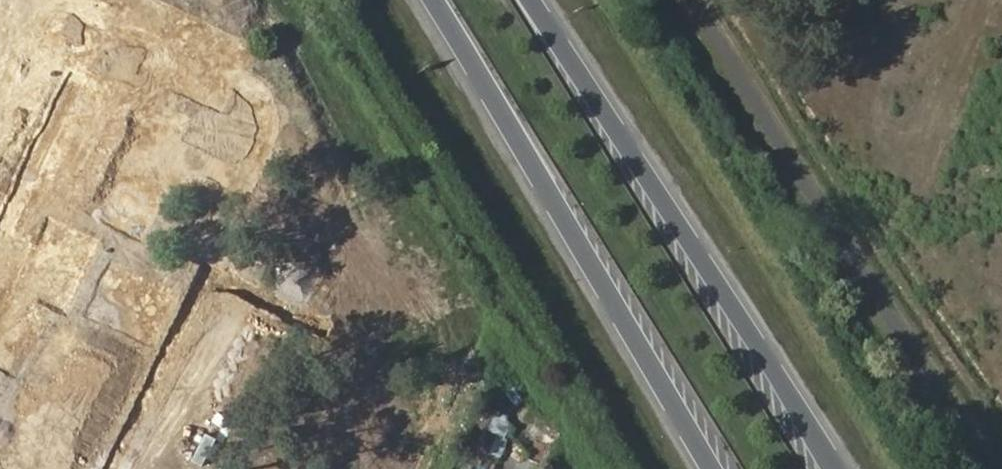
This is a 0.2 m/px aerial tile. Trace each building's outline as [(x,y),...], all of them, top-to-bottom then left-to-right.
[(130,144),(163,160),(187,110),(138,86),(98,169),(114,177),(130,144)] [(252,135),(268,109),(243,93),(226,119),(252,135)] [(506,437),(515,419),(485,405),(476,423),(506,437)] [(458,468),(487,468),(499,435),(474,426),(458,468)] [(532,448),(509,438),(499,460),(519,468),(523,468),(532,448)]
